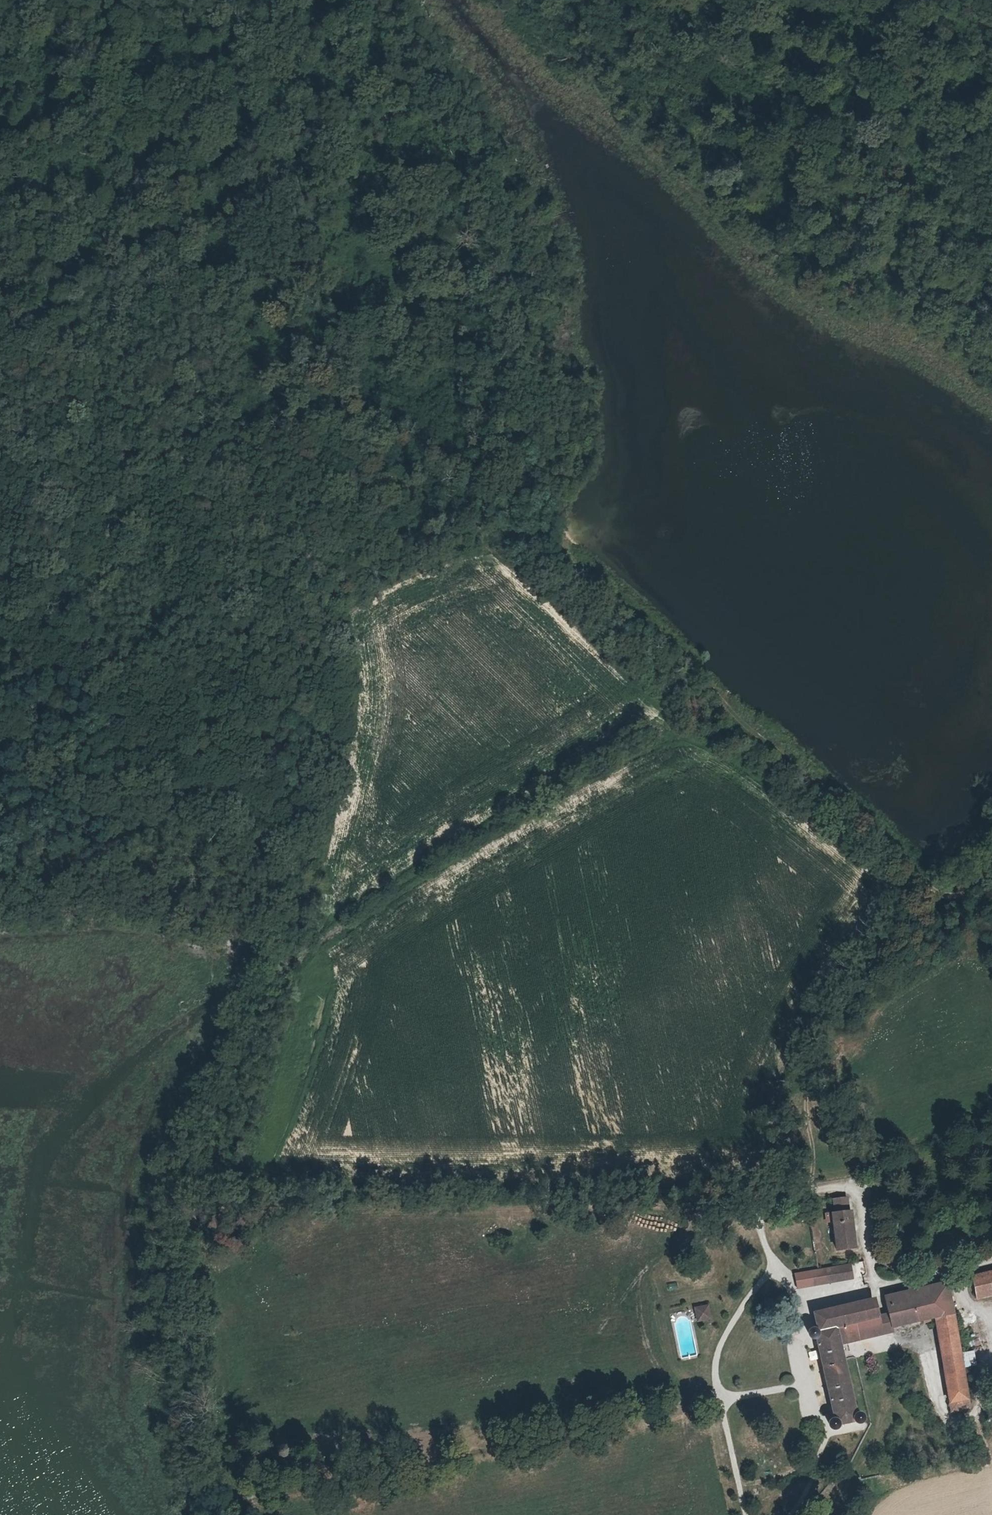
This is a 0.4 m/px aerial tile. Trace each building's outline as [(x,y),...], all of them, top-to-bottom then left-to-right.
[(843,1219),(855,1217),(853,1204),(841,1206),(843,1219)] [(839,1219),(844,1256),(863,1253),(858,1217),(855,1217),(843,1219),(839,1219)] [(881,1257),(884,1268),(895,1264),(894,1254),(881,1257)] [(857,1268),(832,1274),(835,1288),(860,1282),(857,1268)] [(978,1278),(984,1300),(991,1298),(991,1274),(978,1278)] [(676,1281),(667,1284),(669,1291),(678,1289),(676,1281)] [(953,1285),(891,1300),(899,1331),(941,1319),(961,1412),(978,1408),(953,1285)] [(696,1322),(711,1318),(707,1304),(692,1308),(696,1322)] [(883,1320),(879,1304),(821,1318),(826,1335),(825,1336),(823,1335),(820,1335),(819,1336),(817,1338),(818,1340),(820,1343),(823,1342),(824,1341),(845,1424),(842,1424),(840,1426),(839,1430),(840,1433),(842,1434),(844,1434),(848,1433),(849,1431),(864,1427),(866,1428),(869,1428),(871,1426),(872,1424),(872,1422),(871,1420),(869,1418),(867,1418),(866,1418),(847,1348),(844,1332),(850,1330),(854,1346),(889,1337),(887,1320),(883,1320)] [(895,1317),(887,1320),(889,1337),(900,1334),(899,1331),(895,1317)] [(808,1352),(810,1362),(818,1360),(816,1350),(808,1352)]
